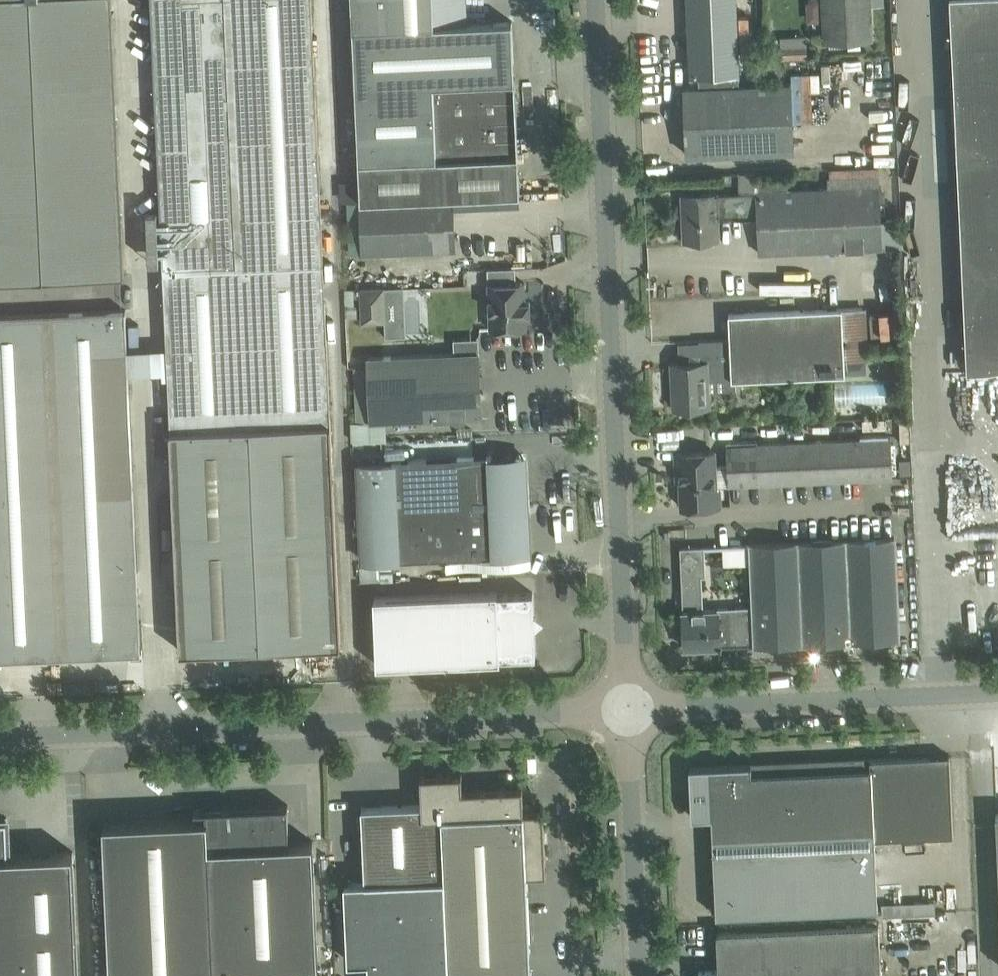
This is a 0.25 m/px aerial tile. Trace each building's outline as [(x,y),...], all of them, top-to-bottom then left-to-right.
[(124,273),(112,0),(0,0),(0,278),(124,273)] [(170,429),(331,422),(311,0),(151,0),(170,429)] [(453,196),(520,193),(512,20),(435,24),(433,0),(352,0),(361,200),(453,196)] [(760,83),(740,84),(736,0),(687,0),(691,74),(699,74),(699,86),(684,86),(685,95),(760,92),(760,83)] [(824,37),(872,35),(871,0),(823,0),(824,37)] [(967,370),(997,368),(997,0),(950,0),(967,370)] [(783,59),(807,57),(806,35),(782,36),(783,59)] [(687,154),(794,150),(791,82),(760,83),(760,92),(685,95),(687,154)] [(789,190),(683,195),(685,239),(719,237),(718,218),(758,216),(760,253),(877,248),(883,248),(880,166),(830,168),(830,176),(828,177),(828,188),(789,190)] [(453,196),(361,200),(363,253),(455,249),(453,196)] [(0,278),(0,659),(141,652),(126,310),(124,273),(0,278)] [(530,313),(530,301),(525,301),(525,282),(489,283),(490,328),(526,327),(526,313),(530,313)] [(354,297),(361,297),(363,321),(385,320),(384,288),(353,289),(354,297)] [(867,309),(729,313),(730,338),(732,378),(733,392),(736,392),(735,377),(847,373),(846,361),(869,359),(867,309)] [(901,310),(870,312),(872,336),(903,334),(901,310)] [(701,361),(672,363),(674,407),(709,405),(708,379),(726,378),(727,392),(733,392),(732,378),(730,338),(700,339),(701,361)] [(479,352),(367,357),(368,366),(370,421),(482,416),(479,352)] [(331,422),(170,429),(180,651),(341,644),(331,422)] [(681,481),(682,507),(717,505),(716,488),(716,485),(885,478),(892,477),(890,434),(860,436),(860,439),(757,443),(757,440),(730,442),(727,445),(728,466),(715,466),(714,451),(676,453),(677,470),(680,470),(681,481)] [(527,554),(525,512),(530,512),(530,513),(531,513),(530,495),(529,495),(529,496),(524,497),(522,454),(492,456),(392,460),(392,461),(360,463),(364,560),(396,559),(396,560),(496,555),(496,554),(522,553),(522,554),(527,554)] [(912,458),(900,458),(901,474),(913,473),(912,458)] [(750,545),(753,606),(755,643),(755,642),(755,644),(899,638),(895,538),(750,545)] [(753,606),(738,607),(702,608),(700,572),(705,573),(704,547),(681,548),(684,611),(683,611),(684,647),(722,645),(722,644),(755,643),(753,606)] [(498,591),(374,596),(377,664),(501,659),(500,657),(536,655),(533,592),(498,594),(498,591)] [(878,907),(875,838),(953,834),(950,755),(870,758),(871,768),(752,773),(752,764),(690,767),(692,816),(712,815),(716,915),(878,907)] [(422,803),(361,806),(365,879),(445,876),(442,814),(524,810),(523,787),(463,789),(462,773),(421,775),(422,803)] [(313,841),(289,842),(288,805),(222,807),(223,817),(208,818),(208,817),(206,817),(104,822),(111,975),(215,975),(215,967),(318,962),(313,841)] [(442,814),(445,876),(450,975),(461,975),(531,973),(527,873),(547,872),(544,809),(524,810),(442,814)] [(7,817),(0,817),(0,975),(78,975),(73,851),(8,854),(7,817)] [(345,880),(348,960),(368,959),(369,975),(450,975),(445,876),(365,879),(345,880)] [(699,975),(881,975),(879,924),(717,931),(719,970),(699,971),(699,975)]
